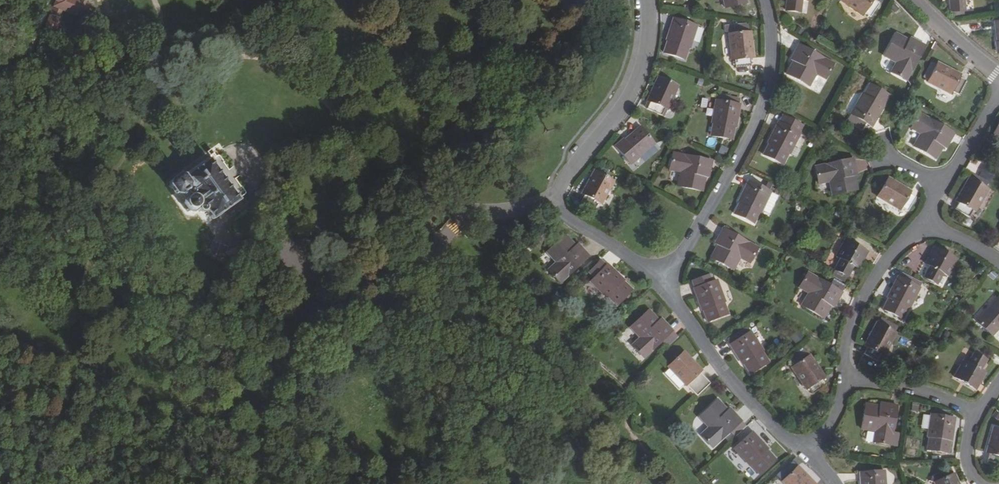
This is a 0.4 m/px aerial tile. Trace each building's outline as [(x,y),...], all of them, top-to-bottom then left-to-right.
[(46,24),(56,28),(63,10),(79,17),(88,13),(91,5),(78,0),(56,0),(46,24)] [(785,10),(800,12),(802,0),(787,0),(785,10)] [(863,15),(864,13),(870,17),(879,4),(874,0),(841,0),(863,15)] [(950,11),(951,11),(952,17),(965,16),(964,10),(965,10),(964,0),(949,0),(950,11)] [(894,3),(890,7),(895,13),(899,9),(894,3)] [(697,26),(673,18),(667,36),(669,37),(668,41),(664,53),(684,60),(688,47),(690,48),(697,26)] [(730,33),(730,34),(729,34),(732,60),(734,59),(735,67),(751,66),(750,58),(753,58),(750,32),(747,32),(747,29),(748,29),(747,23),(725,25),(726,33),(730,33)] [(804,30),(798,26),(794,32),(801,36),(804,30)] [(697,27),(694,40),(700,41),(703,28),(697,27)] [(895,33),(883,55),(896,62),(899,64),(893,74),(906,81),(925,45),(916,41),(915,44),(908,40),(895,33)] [(786,74),(808,86),(815,73),(817,71),(827,77),(834,64),(799,45),(794,53),(797,55),(793,61),(786,74)] [(899,64),(896,62),(891,73),(893,74),(899,64)] [(937,63),(936,65),(931,63),(924,77),(928,80),(927,82),(951,93),(952,91),(959,95),(966,80),(959,77),(960,74),(937,63)] [(817,71),(815,73),(826,79),(827,77),(817,71)] [(667,109),(678,86),(658,77),(647,101),(650,101),(646,109),(661,116),(665,109),(667,109)] [(851,114),(872,126),(881,110),(880,109),(882,105),(889,94),(870,83),(864,95),(862,94),(851,114)] [(711,136),(732,140),(734,127),(735,124),(737,124),(740,104),(716,100),(711,123),(713,124),(711,136)] [(914,147),(935,159),(943,147),(946,141),(949,142),(954,133),(919,113),(912,126),(922,132),(921,134),(914,147)] [(788,118),(782,115),(779,122),(785,125),(788,118)] [(769,139),(771,140),(769,144),(764,155),(782,165),(788,153),(790,154),(800,133),(800,132),(803,126),(788,118),(785,125),(779,122),(778,122),(769,139)] [(912,126),(911,128),(921,134),(922,132),(912,126)] [(654,143),(639,127),(633,132),(635,134),(625,142),(623,141),(622,139),(614,146),(631,165),(639,158),(638,157),(654,143)] [(675,134),(669,131),(666,137),(672,141),(675,134)] [(635,134),(633,132),(623,141),(625,142),(635,134)] [(721,145),(717,152),(725,156),(728,149),(721,145)] [(678,186),(703,191),(705,177),(707,170),(710,171),(712,160),(673,153),(670,167),(682,169),(681,172),(678,186)] [(212,219),(237,201),(238,199),(243,196),(244,194),(244,193),(240,187),(239,187),(234,180),(227,170),(222,164),(222,163),(219,158),(218,157),(217,156),(216,156),(210,161),(208,160),(184,177),(183,176),(179,175),(170,181),(169,186),(175,194),(180,195),(183,199),(182,204),(187,212),(192,213),(198,209),(200,211),(201,212),(202,212),(203,212),(204,211),(206,210),(212,219)] [(853,158),(814,167),(818,180),(829,178),(830,181),(833,195),(857,190),(854,176),(853,169),(856,168),(853,158)] [(601,204),(613,181),(594,171),(582,193),(584,195),(580,201),(595,209),(599,203),(601,204)] [(909,193),(910,191),(888,178),(877,196),(900,209),(900,207),(907,211),(916,197),(909,193)] [(975,211),(988,189),(969,178),(956,201),(958,202),(954,209),(969,217),(973,210),(975,211)] [(783,189),(789,192),(794,183),(788,179),(783,189)] [(771,192),(748,181),(740,198),(741,199),(740,203),(734,214),(753,224),(759,212),(760,213),(762,210),(769,213),(778,196),(770,192),(771,192)] [(767,182),(764,187),(769,190),(769,191),(771,192),(770,192),(778,196),(780,192),(771,187),(772,184),(767,182)] [(619,190),(614,204),(621,207),(627,193),(619,190)] [(788,200),(790,195),(784,192),(781,197),(788,200)] [(710,258),(732,270),(739,258),(741,255),(751,261),(758,248),(723,229),(718,237),(721,239),(717,245),(710,258)] [(566,234),(547,251),(556,262),(559,264),(550,272),(559,283),(589,256),(583,248),(580,251),(575,245),(566,234)] [(858,268),(867,252),(845,240),(836,256),(840,258),(834,270),(835,270),(832,275),(844,282),(847,277),(848,277),(854,266),(858,268)] [(925,263),(930,266),(924,277),(936,284),(943,273),(947,275),(956,259),(934,247),(925,263)] [(741,255),(739,258),(750,263),(751,261),(741,255)] [(617,305),(631,290),(622,282),(619,279),(621,278),(607,264),(606,264),(600,259),(588,272),(593,277),(590,281),(606,298),(607,297),(617,305)] [(559,264),(556,262),(547,270),(550,272),(559,264)] [(802,305),(824,318),(831,306),(834,299),(837,301),(842,292),(841,292),(844,287),(831,280),(829,284),(807,272),(800,285),(810,290),(809,293),(802,305)] [(889,293),(890,295),(889,298),(883,310),(902,319),(907,308),(909,309),(919,288),(917,286),(920,281),(903,273),(900,278),(897,277),(889,293)] [(694,288),(701,307),(702,306),(703,309),(708,322),(728,315),(723,302),(725,301),(717,280),(712,281),(709,275),(692,281),(694,288)] [(800,285),(799,287),(809,293),(810,290),(800,285)] [(992,335),(998,327),(998,298),(977,322),(992,335)] [(648,310),(630,327),(640,337),(642,340),(634,348),(644,358),(662,341),(667,346),(677,337),(672,331),(666,324),(663,326),(658,320),(648,310)] [(894,333),(897,328),(880,319),(878,324),(877,323),(864,346),(866,347),(863,354),(877,361),(881,355),(883,356),(895,333),(894,333)] [(731,344),(730,345),(740,361),(742,360),(744,363),(750,374),(769,362),(762,352),(763,351),(751,330),(750,331),(747,327),(732,336),(735,341),(731,344)] [(642,340),(640,337),(631,345),(634,348),(642,340)] [(822,378),(824,377),(806,349),(788,361),(807,389),(809,387),(813,394),(827,384),(822,378)] [(954,377),(976,388),(984,371),(980,369),(985,358),(972,351),(966,362),(962,360),(954,377)] [(700,372),(701,371),(683,352),(668,367),(686,385),(687,384),(693,389),(692,390),(697,395),(709,383),(704,378),(705,378),(700,372)] [(718,400),(699,417),(709,427),(711,430),(703,438),(713,448),(730,432),(735,437),(746,426),(741,422),(742,421),(735,414),(733,416),(727,410),(718,400)] [(865,403),(861,428),(875,430),(879,431),(877,442),(897,445),(899,434),(893,433),(897,405),(887,404),(886,407),(879,406),(865,403)] [(927,450),(948,453),(950,441),(950,437),(952,437),(955,417),(948,417),(949,412),(937,410),(936,415),(933,415),(930,414),(927,437),(929,438),(927,450)] [(711,430),(709,427),(700,435),(703,438),(711,430)] [(994,428),(987,453),(988,453),(987,461),(998,465),(998,429),(994,428)] [(760,474),(775,460),(767,451),(764,448),(766,446),(752,432),(734,448),(750,465),(751,464),(760,474)] [(797,467),(792,462),(784,470),(788,475),(797,467)] [(797,466),(797,467),(788,475),(784,470),(783,469),(777,475),(782,480),(782,481),(785,483),(815,483),(797,466)] [(934,483),(952,474),(950,469),(931,477),(929,481),(934,483)] [(859,473),(860,483),(885,483),(884,471),(859,473)] [(954,474),(952,474),(934,483),(935,483),(959,483),(954,474)]
